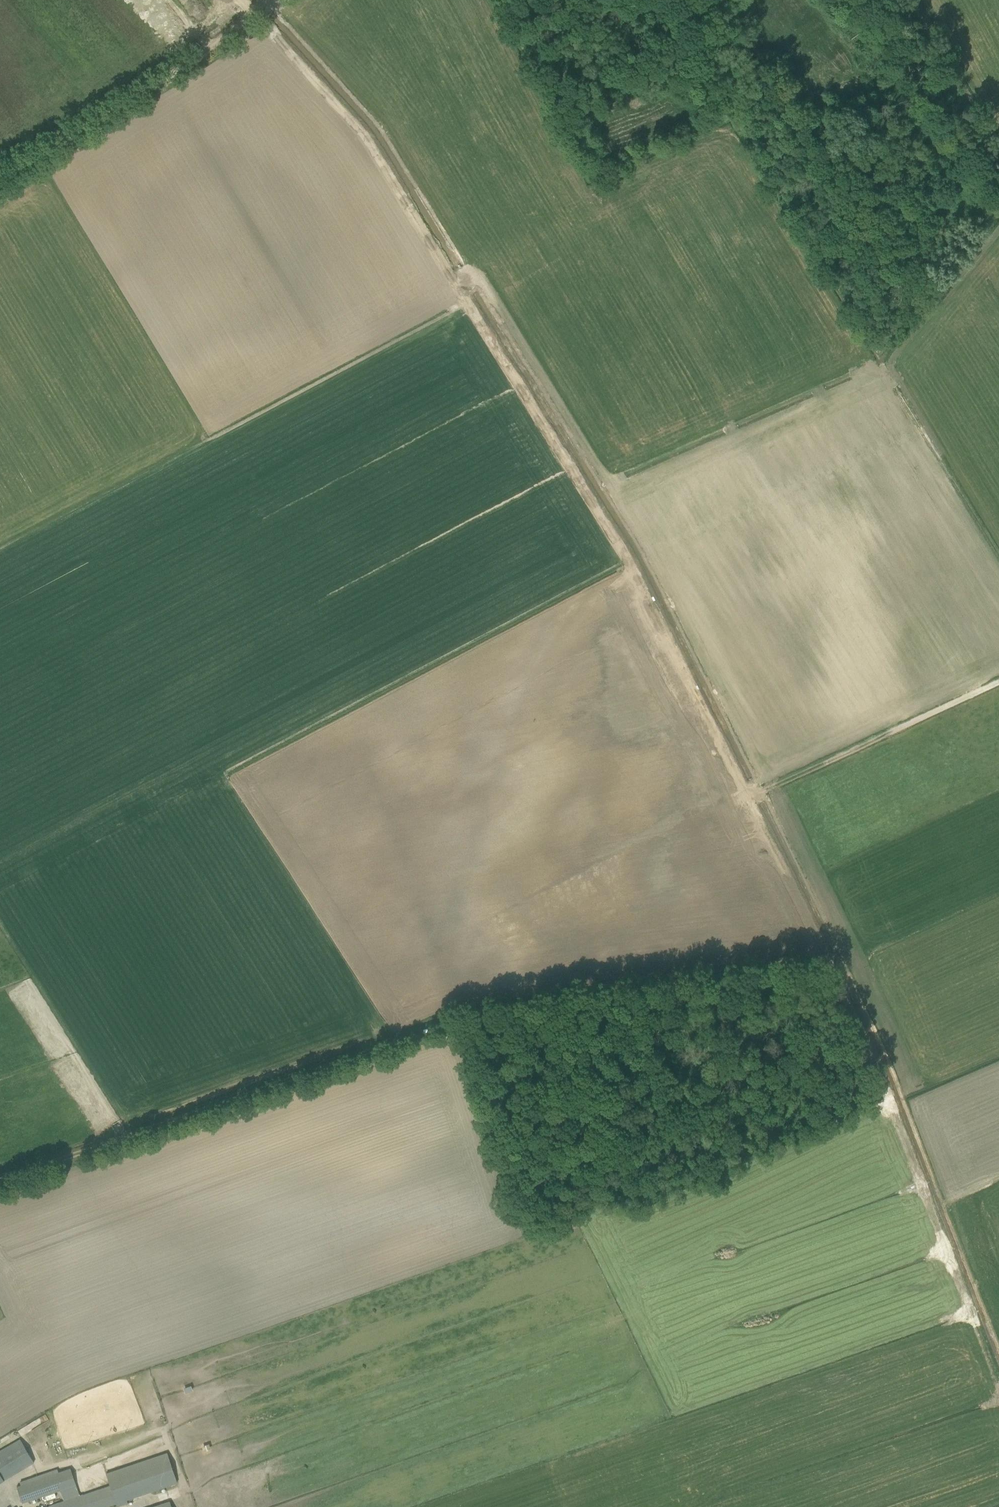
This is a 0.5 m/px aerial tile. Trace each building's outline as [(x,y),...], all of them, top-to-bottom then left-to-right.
[(34,1462),(33,1461),(19,1438),(0,1450),(0,1482),(34,1462)] [(115,1504),(116,1506),(118,1506),(128,1504),(127,1501),(178,1484),(167,1452),(106,1473),(109,1484),(80,1494),(71,1468),(40,1478),(39,1475),(21,1481),(21,1485),(17,1486),(23,1503),(60,1491),(64,1500),(57,1502),(43,1506),(108,1506),(115,1504)]
